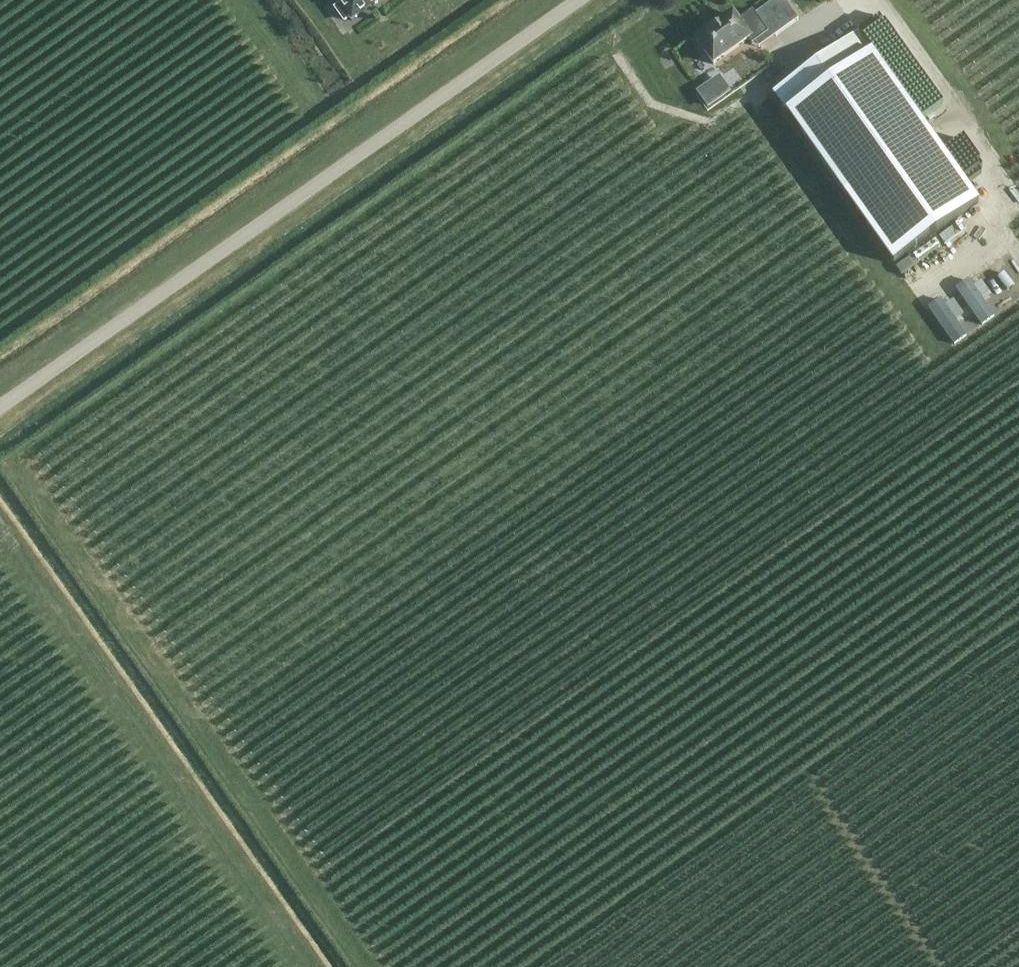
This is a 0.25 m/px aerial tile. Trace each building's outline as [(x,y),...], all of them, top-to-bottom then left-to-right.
[(341,6),(337,9),(345,21),(350,17),(352,21),(381,0),(337,0),(341,6)] [(697,41),(714,65),(749,40),(752,44),(768,33),(753,11),(738,22),(733,15),(697,41)] [(981,207),(965,185),(858,34),(773,94),(895,267),(978,209),(981,207)] [(970,281),(958,290),(984,326),(996,317),(970,281)] [(967,337),(942,301),(929,309),(955,345),(967,337)]
